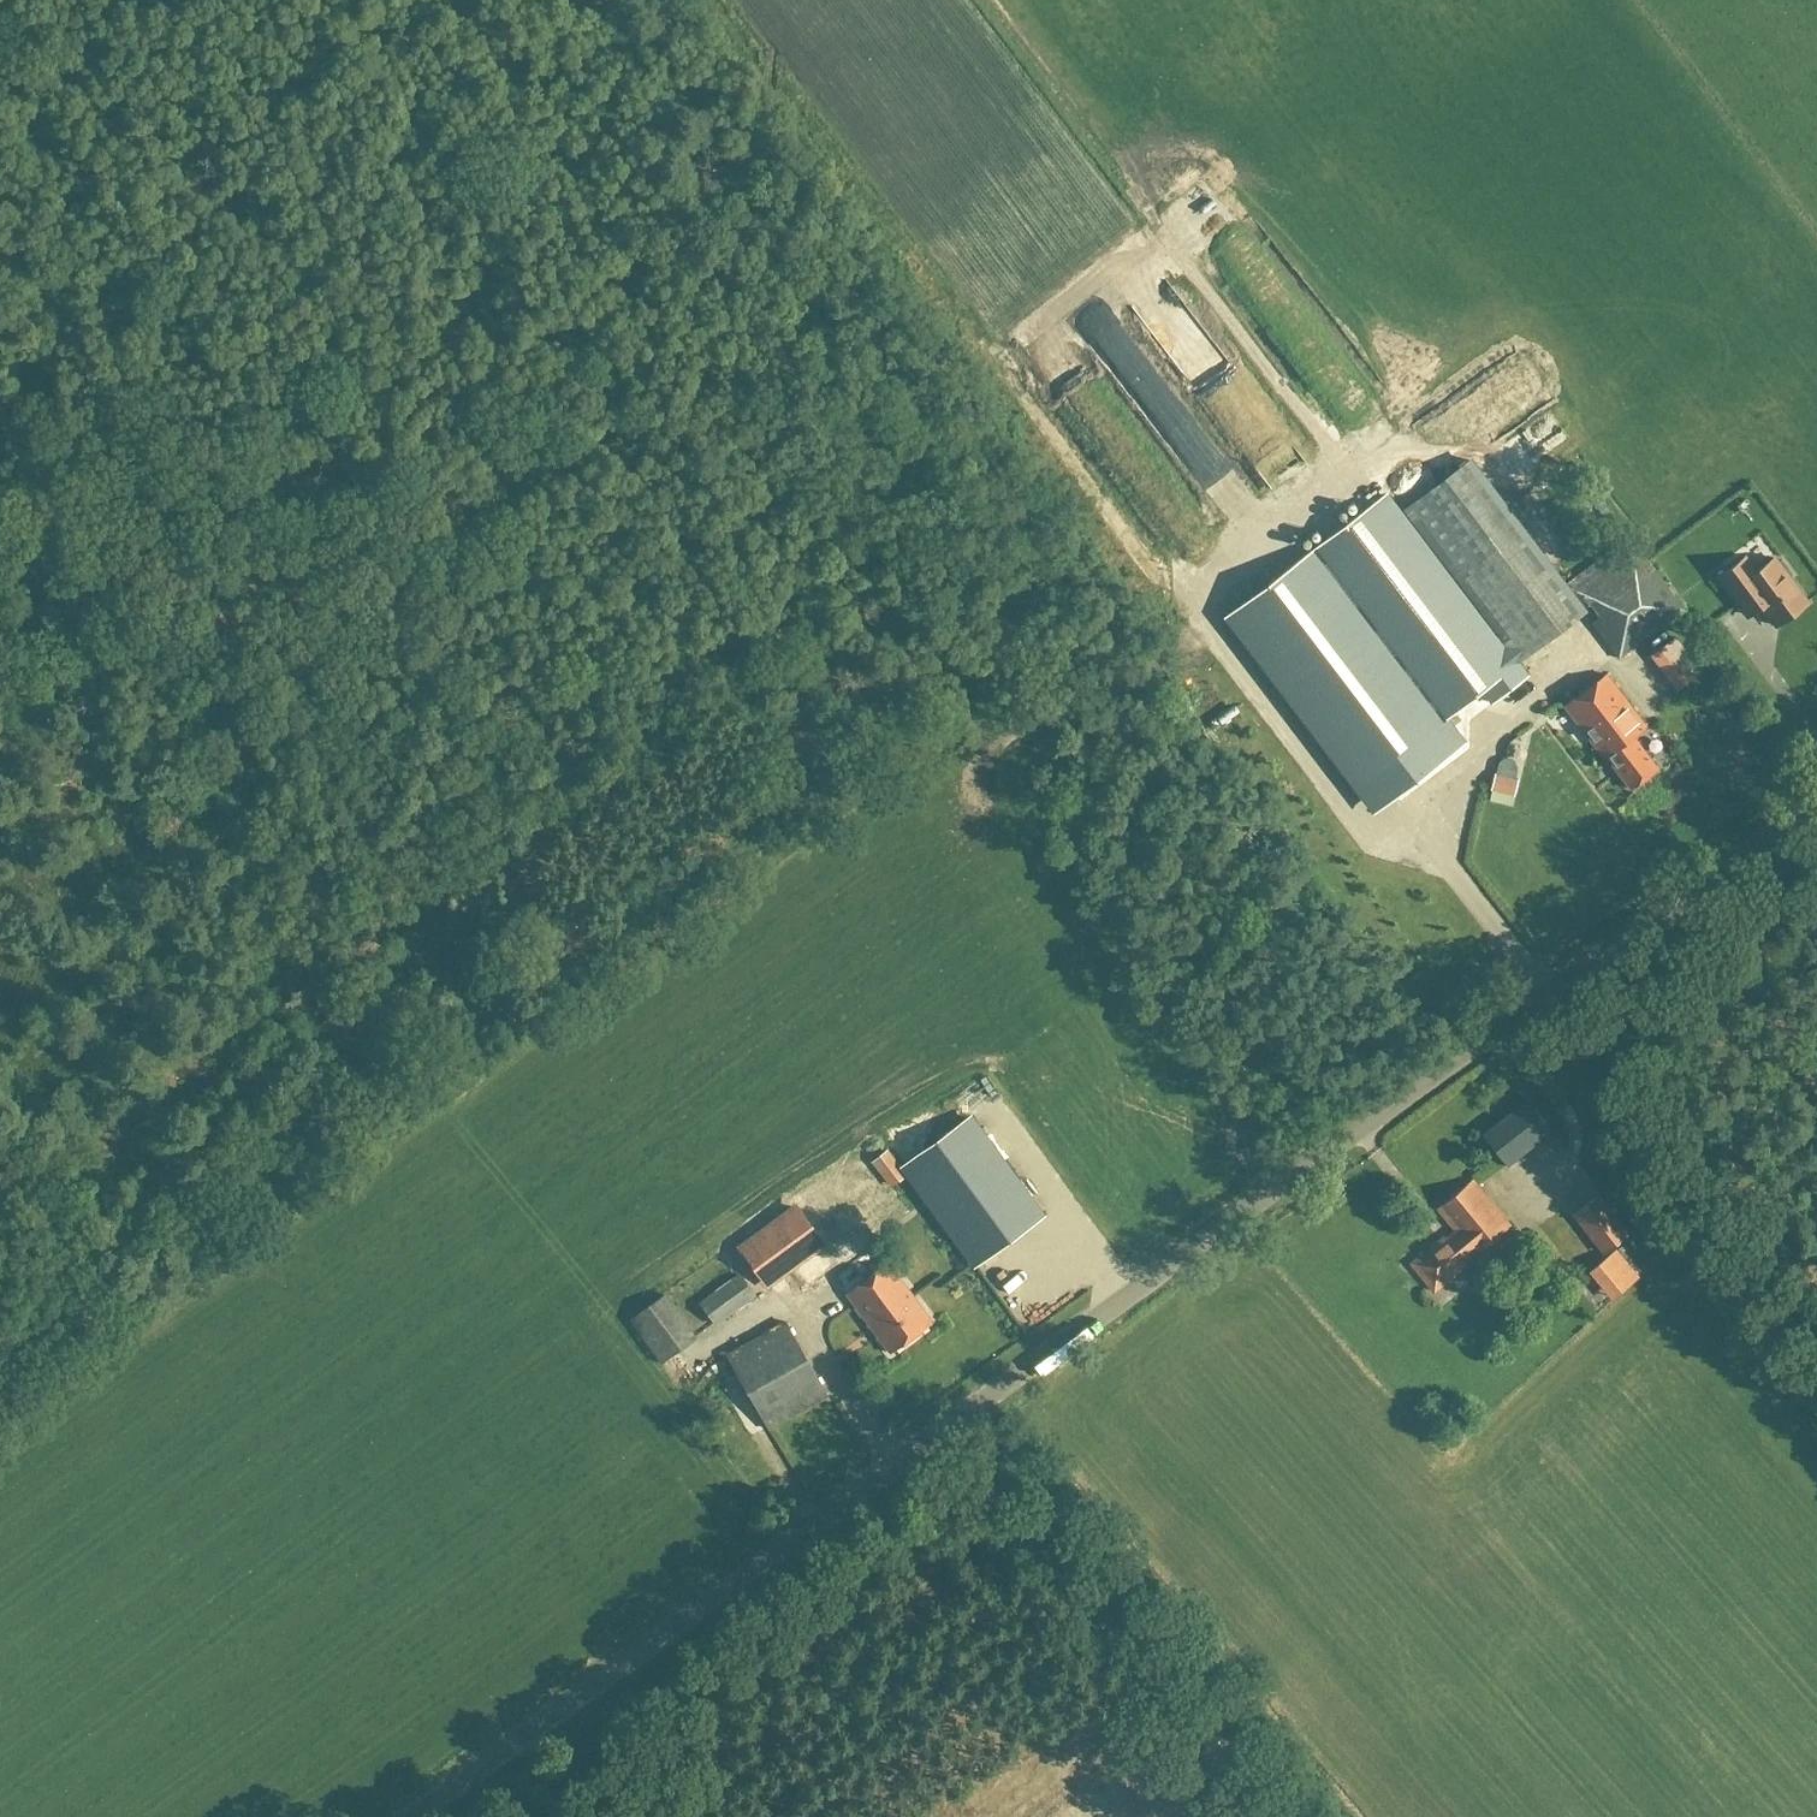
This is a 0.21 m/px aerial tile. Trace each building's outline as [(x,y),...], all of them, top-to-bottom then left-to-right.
[(1189,448),(1178,457),(1189,471),(1200,462),(1189,448)] [(1468,483),(1450,497),(1469,523),(1488,510),(1468,483)] [(1485,709),(1527,677),(1517,665),(1556,635),(1537,610),(1500,638),(1495,641),(1425,548),(1386,498),(1231,615),(1360,785),(1376,773),(1393,795),(1464,741),(1447,719),(1476,697),(1485,709)] [(1618,660),(1668,622),(1685,610),(1681,605),(1629,536),(1570,580),(1563,586),(1582,611),(1589,605),(1598,617),(1590,623),(1618,660)] [(1747,617),(1761,607),(1776,627),(1807,604),(1788,579),(1792,576),(1782,562),(1778,565),(1774,560),(1755,574),(1744,560),(1719,579),(1739,605),(1747,617)] [(1684,641),(1659,654),(1678,693),(1704,681),(1684,641)] [(1629,790),(1643,779),(1657,769),(1632,737),(1644,728),(1606,676),(1564,707),(1603,759),(1605,757),(1629,790)] [(1503,780),(1497,799),(1518,805),(1524,786),(1503,780)] [(1528,1101),(1482,1136),(1507,1167),(1552,1131),(1528,1101)] [(901,1165),(974,1260),(1037,1211),(963,1116),(901,1165)] [(869,1168),(889,1194),(907,1179),(887,1154),(869,1168)] [(1510,1227),(1472,1182),(1438,1211),(1454,1230),(1411,1265),(1434,1293),(1466,1266),(1464,1263),(1475,1255),(1475,1256),(1510,1227)] [(1596,1197),(1573,1214),(1603,1253),(1625,1235),(1596,1197)] [(741,1250),(767,1285),(822,1245),(796,1209),(741,1250)] [(1621,1249),(1593,1268),(1615,1301),(1643,1282),(1621,1249)] [(890,1354),(932,1324),(888,1264),(846,1294),(890,1354)] [(724,1328),(757,1309),(749,1295),(716,1314),(724,1328)] [(776,1443),(839,1412),(799,1331),(736,1361),(776,1443)]
